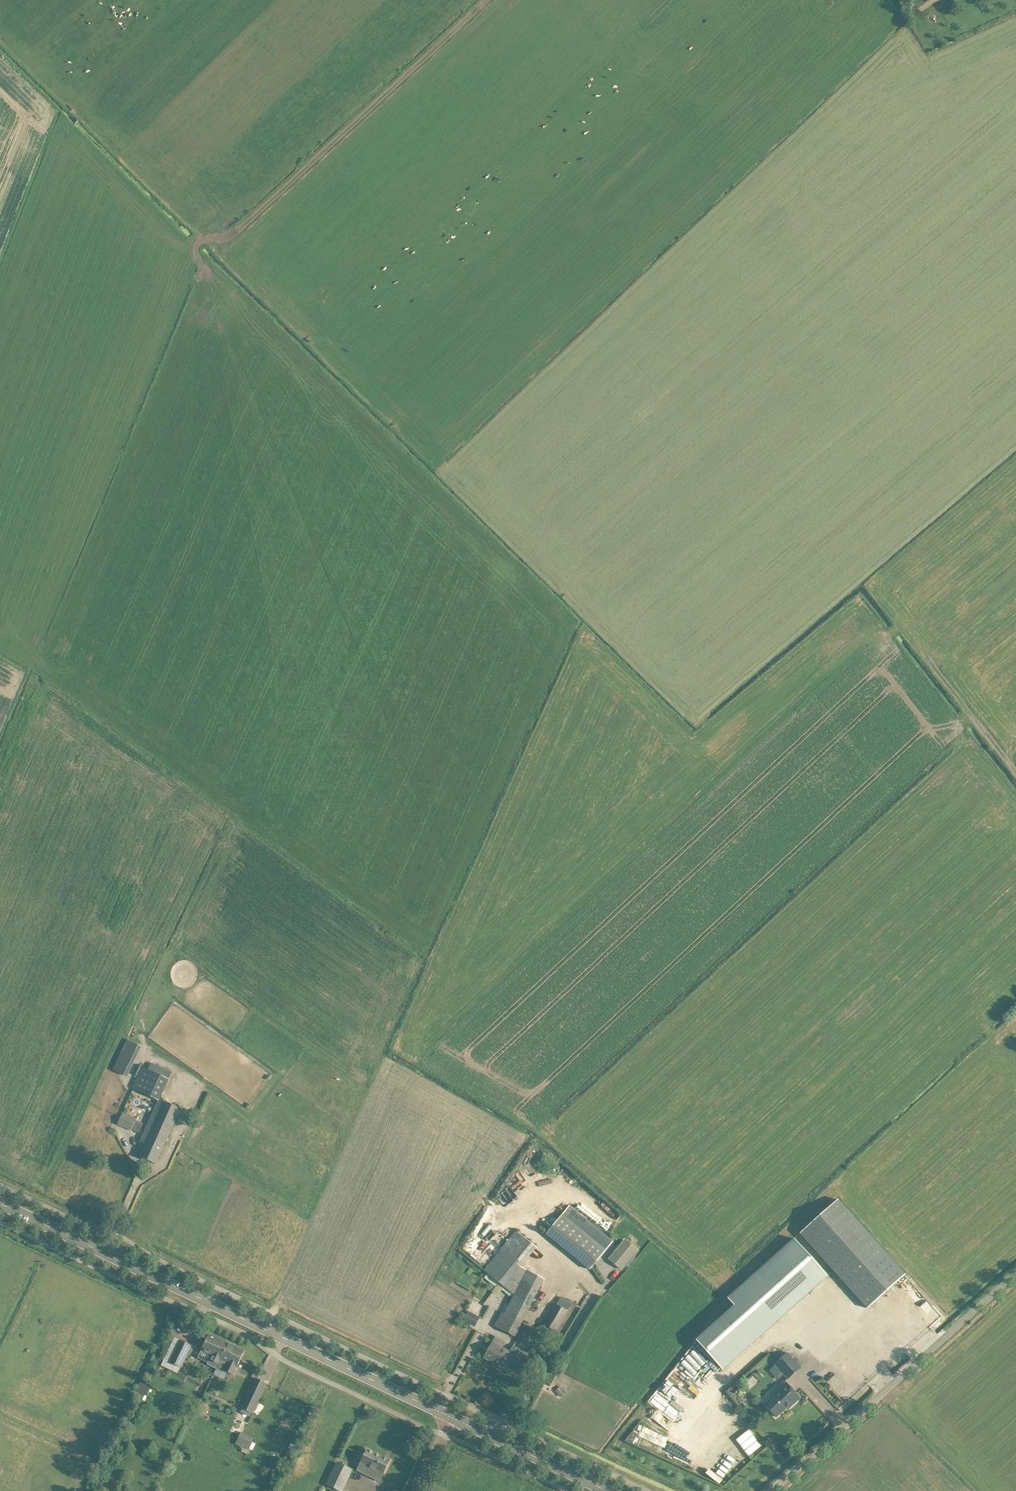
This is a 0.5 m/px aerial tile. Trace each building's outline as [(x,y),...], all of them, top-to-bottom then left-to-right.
[(128,1076),(141,1047),(128,1040),(113,1069),(128,1076)] [(144,1067),(133,1089),(159,1101),(160,1099),(162,1100),(172,1080),(150,1070),(144,1067)] [(140,1157),(156,1164),(181,1109),(162,1100),(160,1099),(159,1101),(141,1142),(146,1144),(140,1157)] [(137,1118),(123,1111),(118,1124),(132,1130),(137,1118)] [(800,1233),(861,1301),(868,1308),(905,1274),(838,1199),(800,1233)] [(563,1214),(547,1234),(590,1269),(607,1249),(613,1241),(569,1206),(563,1214)] [(497,1254),(484,1270),(486,1272),(488,1273),(514,1294),(512,1299),(509,1304),(507,1303),(502,1311),(523,1322),(545,1279),(521,1266),(537,1247),(516,1230),(497,1254)] [(625,1238),(609,1258),(622,1269),(626,1265),(633,1256),(638,1249),(625,1238)] [(735,1305),(696,1340),(724,1370),(828,1276),(794,1239),(728,1298),(735,1305)] [(908,1301),(931,1325),(942,1314),(918,1291),(908,1301)] [(561,1296),(543,1326),(554,1334),(568,1311),(567,1310),(572,1303),(561,1296)] [(480,1317),(469,1311),(464,1320),(475,1326),(480,1317)] [(523,1322),(502,1311),(495,1326),(515,1337),(523,1322)] [(886,1332),(876,1341),(885,1351),(895,1342),(886,1332)] [(233,1375),(245,1351),(209,1334),(202,1350),(212,1354),(208,1364),(217,1368),(217,1367),(233,1375)] [(484,1358),(502,1367),(514,1345),(513,1345),(510,1351),(502,1347),(505,1341),(496,1336),(484,1358)] [(192,1345),(181,1340),(170,1362),(181,1368),(192,1345)] [(514,1345),(502,1367),(520,1377),(532,1355),(514,1345)] [(868,1367),(878,1358),(869,1348),(859,1357),(868,1367)] [(776,1365),(770,1370),(776,1376),(782,1371),(784,1374),(788,1379),(801,1367),(796,1362),(794,1360),(787,1353),(775,1364),(776,1365)] [(267,1383),(256,1378),(242,1408),(253,1413),(267,1383)] [(772,1398),(765,1405),(776,1417),(792,1403),(793,1404),(800,1398),(785,1381),(769,1395),(772,1398)] [(567,1392),(561,1385),(555,1391),(561,1397),(567,1392)] [(370,1425),(371,1416),(362,1415),(362,1425),(370,1425)] [(741,1420),(735,1427),(739,1431),(736,1434),(752,1448),(760,1438),(741,1420)] [(237,1443),(252,1450),(257,1438),(242,1431),(237,1443)] [(288,1450),(283,1458),(290,1462),(295,1454),(288,1450)] [(389,1460),(367,1450),(362,1462),(376,1469),(372,1476),(380,1480),(389,1460)] [(295,1456),(291,1464),(292,1465),(297,1467),(301,1459),(296,1457),(295,1456)] [(341,1490),(351,1469),(337,1462),(327,1484),(341,1490)]
